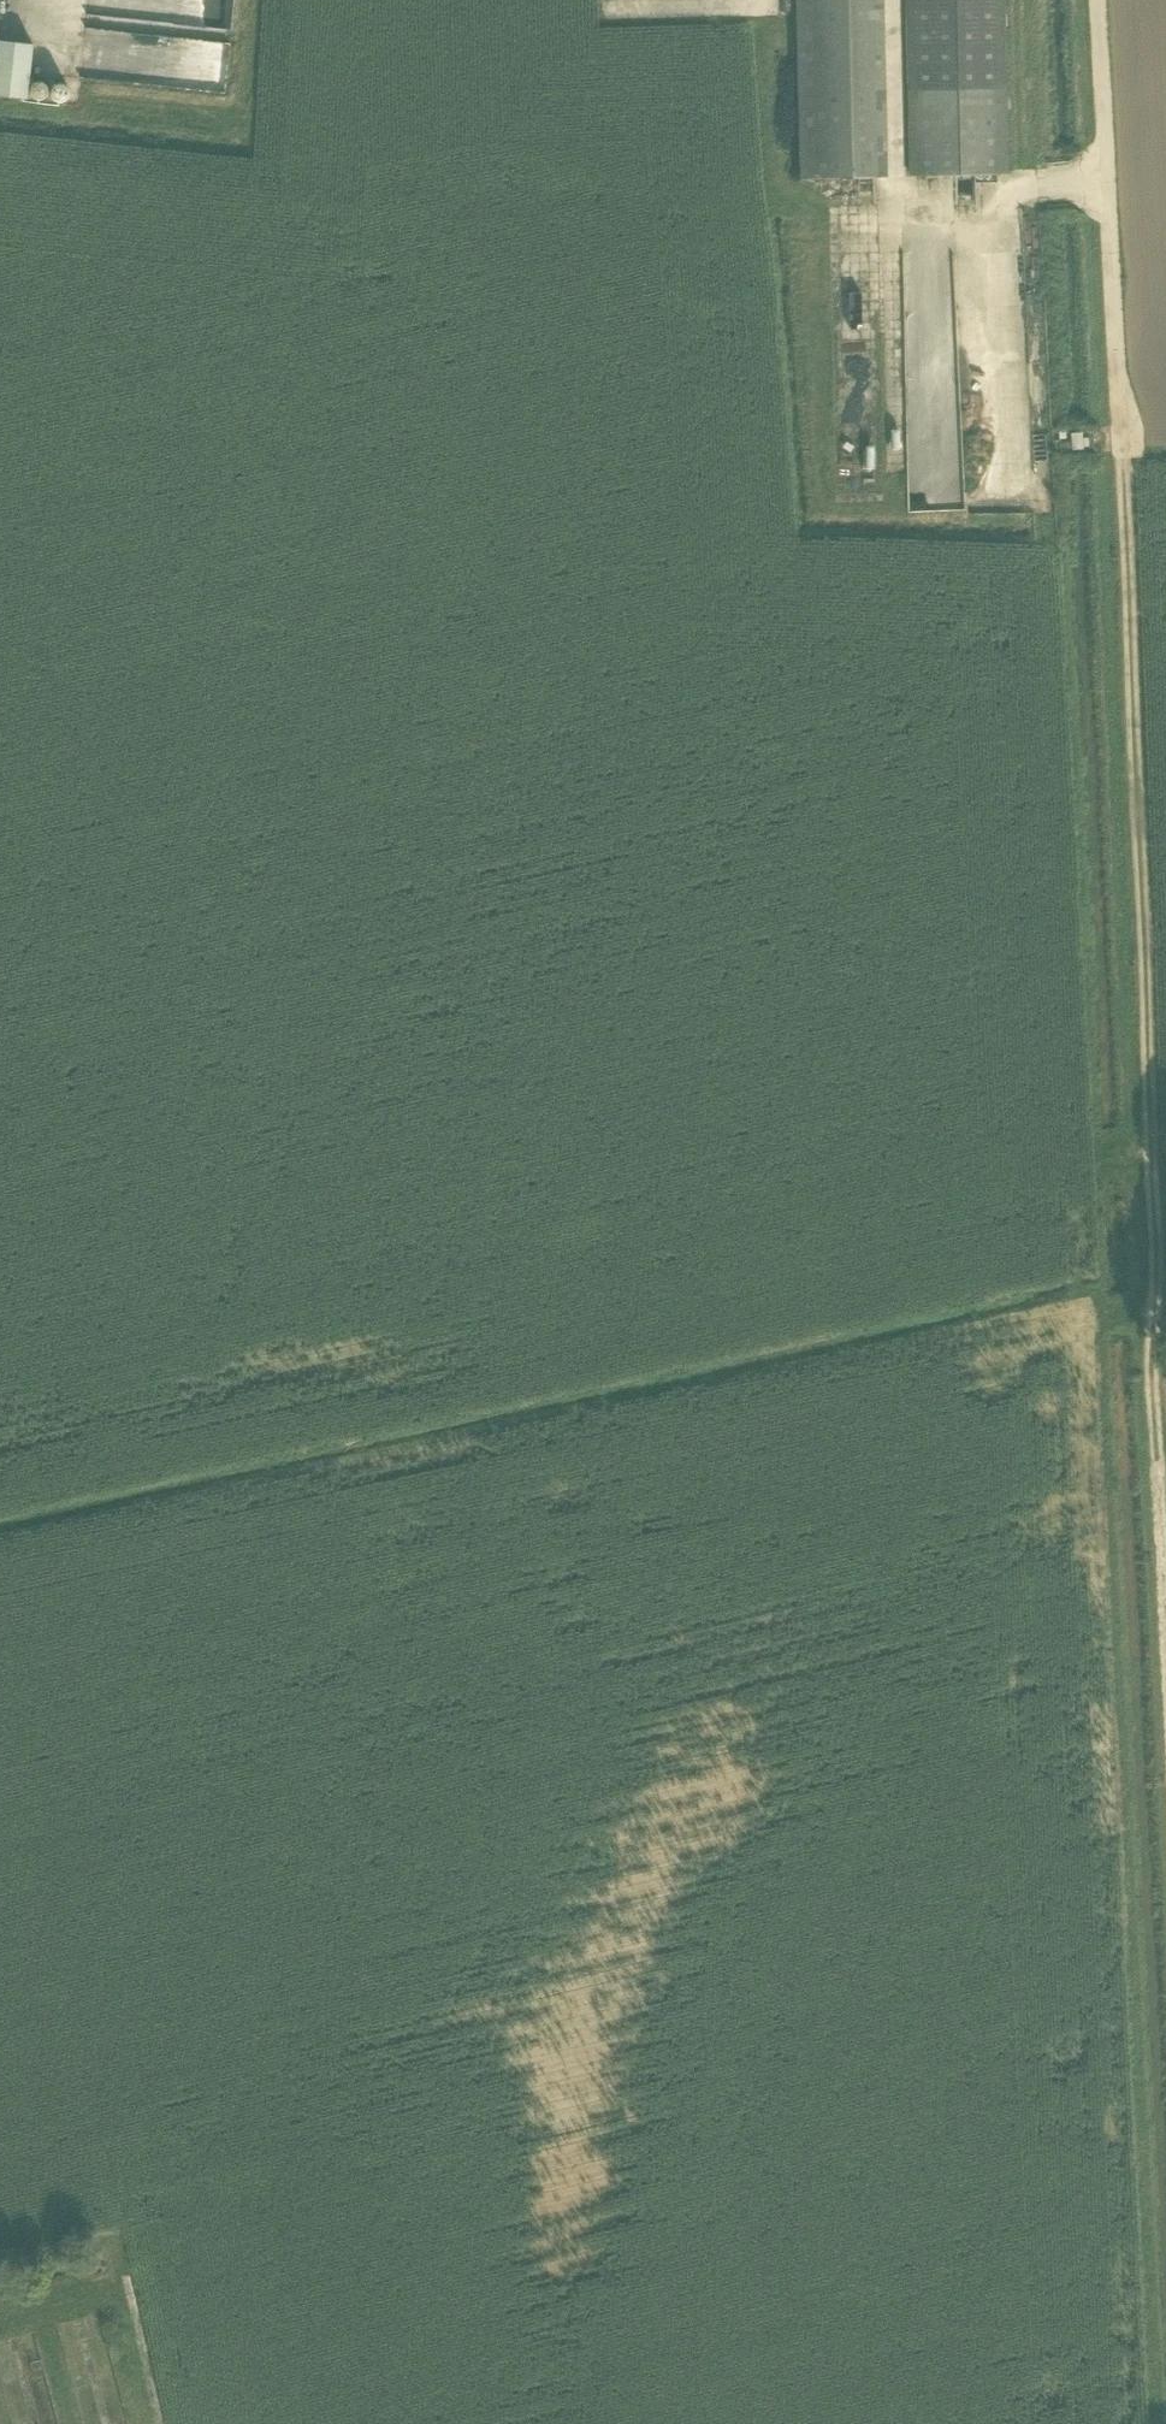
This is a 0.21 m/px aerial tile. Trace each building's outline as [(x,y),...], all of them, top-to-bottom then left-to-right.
[(799,178),(887,176),(884,0),(795,0),(799,178)] [(911,175),(1007,173),(1005,91),(1003,0),(907,0),(911,175)] [(0,44),(0,99),(26,102),(33,47),(0,44)]
